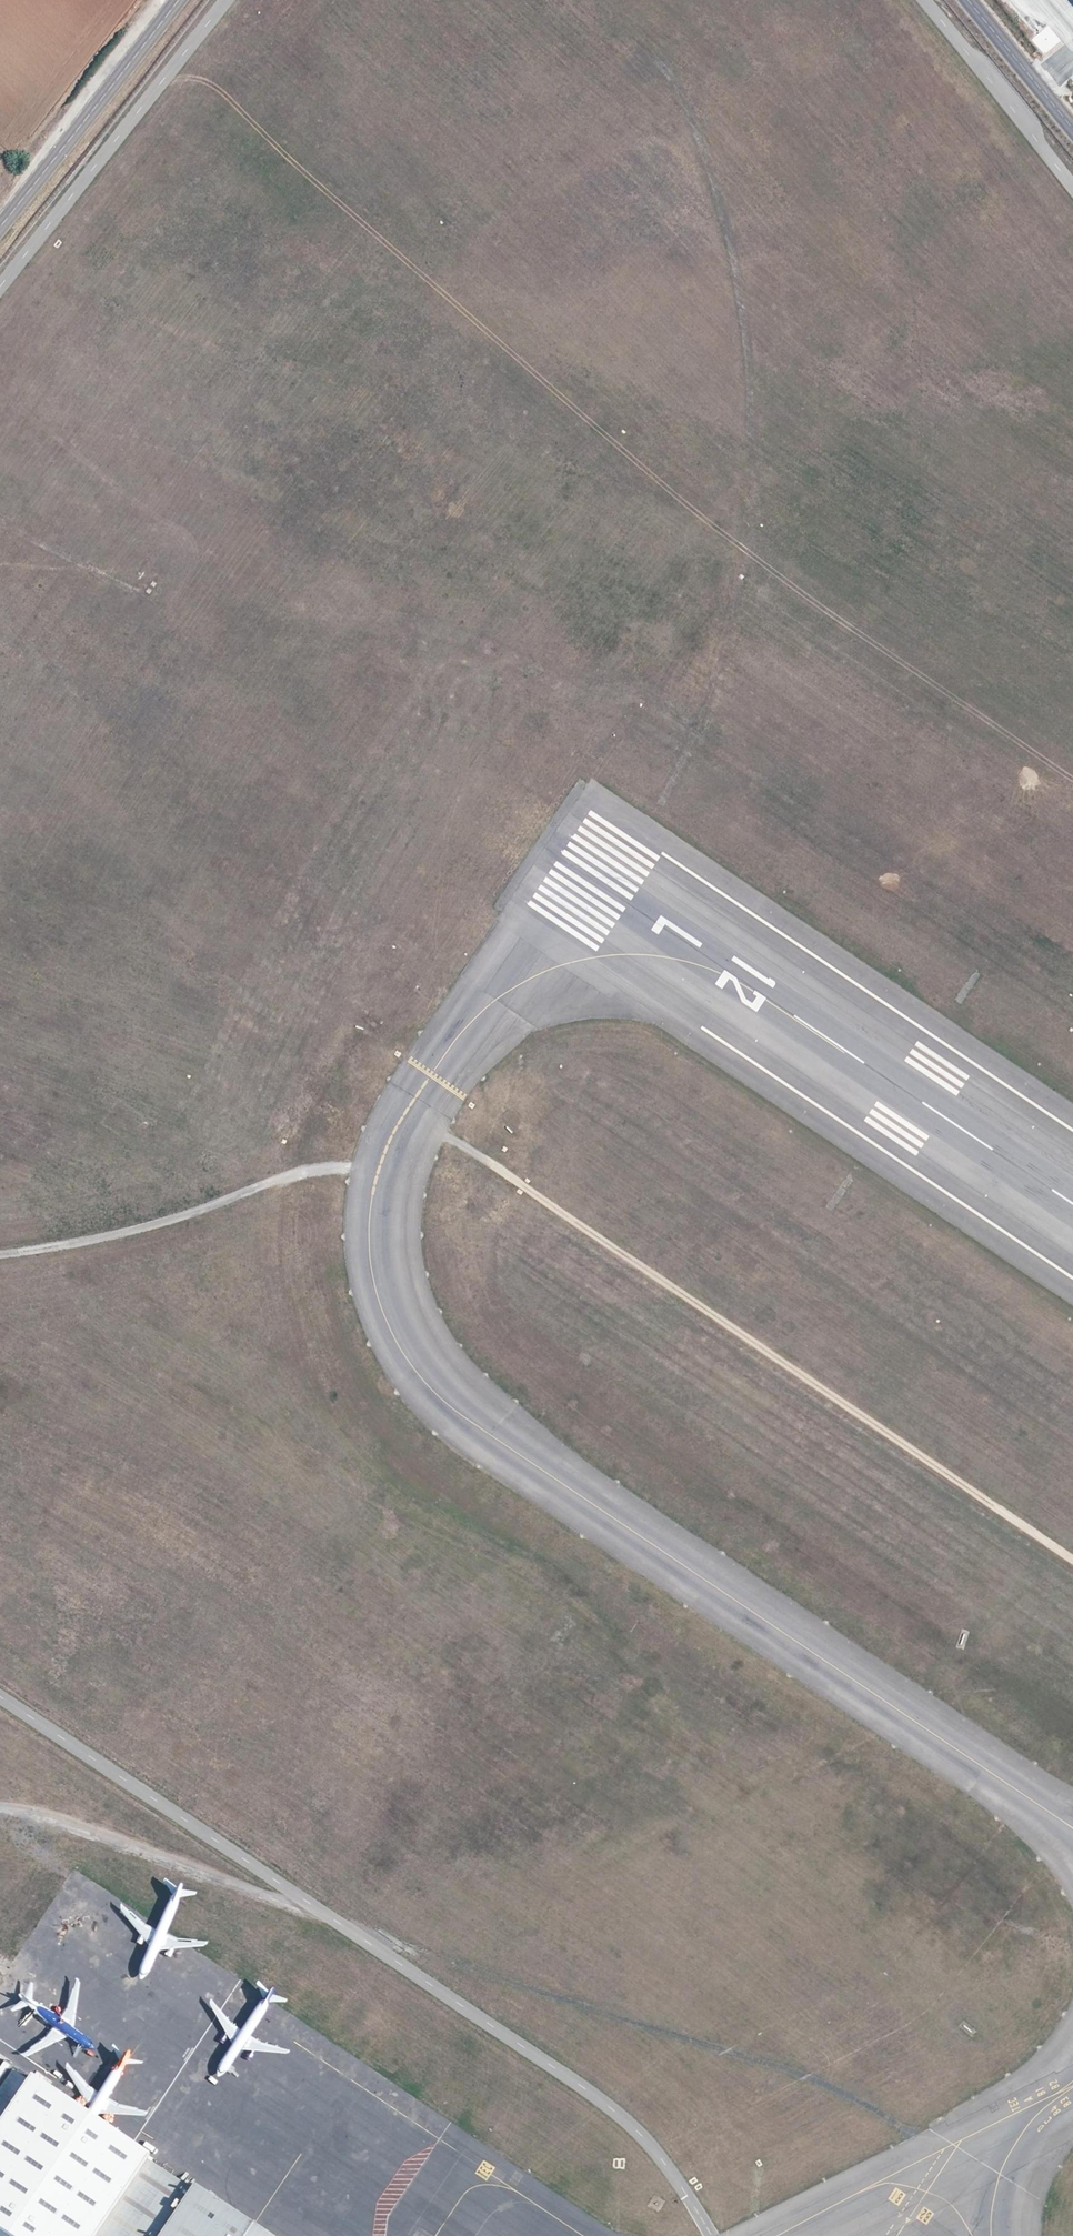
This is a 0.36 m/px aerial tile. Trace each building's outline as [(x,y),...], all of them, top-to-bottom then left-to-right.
[(0,2089),(0,2235),(270,2235),(196,2187),(194,2190),(147,2159),(149,2155),(33,2077),(30,2081),(13,2070),(0,2089)]
